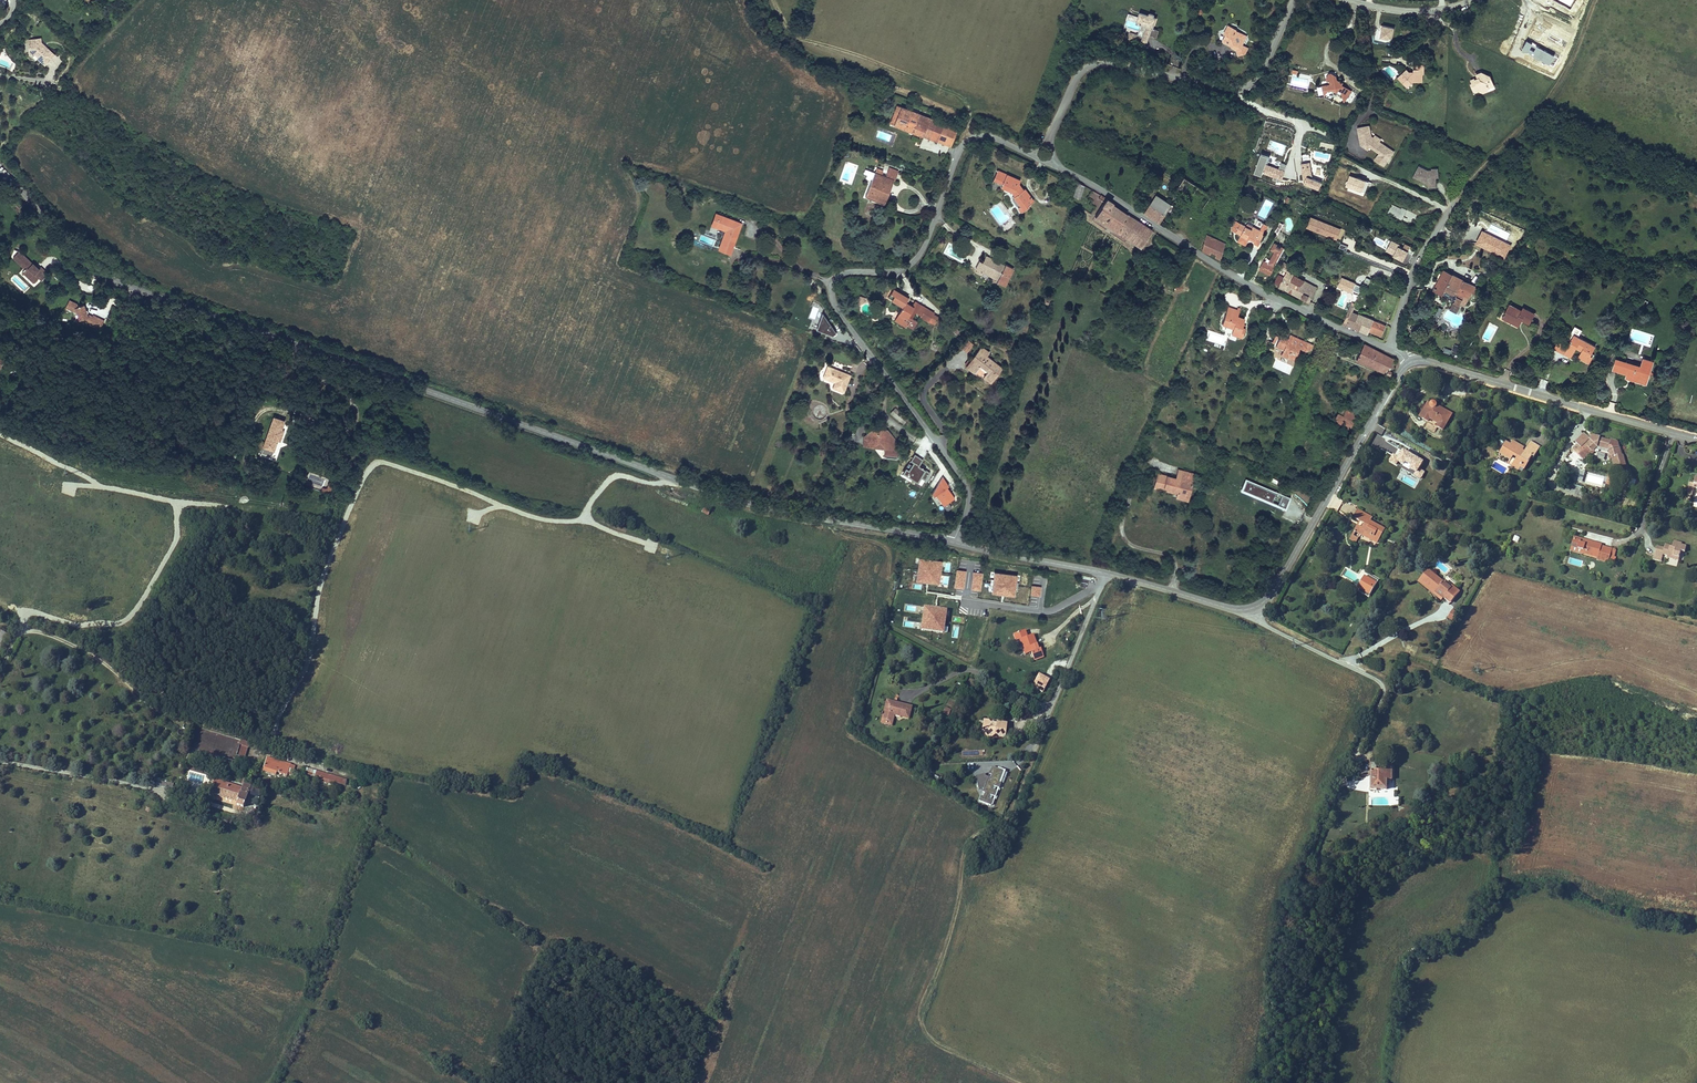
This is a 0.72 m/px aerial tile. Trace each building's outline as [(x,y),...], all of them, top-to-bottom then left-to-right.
[(1132,23),(1138,26),(1144,28),(1142,33),(1145,34),(1143,41),(1146,42),(1148,37),(1152,39),(1159,41),(1162,33),(1155,31),(1158,21),(1155,20),(1156,18),(1152,16),(1152,19),(1142,15),(1140,19),(1130,16),(1124,35),(1140,40),(1142,36),(1129,31),(1132,23)] [(1393,40),(1394,27),(1380,26),(1380,39),(1393,40)] [(1227,44),(1233,48),(1234,45),(1240,48),(1237,53),(1239,58),(1246,55),(1249,50),(1243,47),(1246,41),(1244,35),(1237,31),(1237,30),(1232,28),(1227,29),(1224,35),(1227,36),(1225,40),(1227,44)] [(34,39),(33,48),(38,49),(42,53),(41,54),(47,61),(57,50),(50,44),(48,43),(45,40),(45,33),(39,33),(34,39)] [(1423,68),(1423,61),(1419,61),(1419,65),(1412,65),(1412,67),(1412,69),(1405,70),(1405,68),(1403,66),(1398,71),(1400,73),(1396,76),(1400,82),(1405,82),(1411,78),(1415,77),(1415,75),(1421,75),(1421,69),(1423,68)] [(1495,86),(1492,76),(1483,72),(1476,75),(1477,77),(1478,79),(1475,81),(1474,78),(1470,80),(1472,84),(1470,85),(1473,91),(1478,88),(1480,93),(1484,94),(1488,92),(1490,88),(1495,86)] [(1335,79),(1332,77),(1329,78),(1327,81),(1327,84),(1331,86),(1330,88),(1327,88),(1328,94),(1335,93),(1338,95),(1339,93),(1343,95),(1342,96),(1344,100),(1346,102),(1351,93),(1341,87),(1342,85),(1339,83),(1338,84),(1335,82),(1335,79)] [(898,105),(891,124),(950,148),(957,129),(898,105)] [(1372,141),(1370,132),(1359,134),(1359,138),(1368,137),(1369,141),(1372,141)] [(1388,156),(1384,152),(1383,149),(1379,146),(1376,147),(1374,145),(1375,143),(1372,141),(1369,141),(1368,137),(1359,138),(1362,149),(1365,152),(1366,151),(1369,153),(1370,151),(1380,158),(1375,165),(1383,171),(1394,158),(1389,154),(1388,156)] [(1260,153),(1255,175),(1263,177),(1268,155),(1260,153)] [(1279,168),(1266,164),(1263,174),(1282,180),(1287,164),(1281,162),(1279,168)] [(1312,181),(1310,162),(1301,163),(1303,188),(1320,187),(1320,180),(1312,181)] [(1019,178),(997,169),(993,178),(1001,181),(1000,184),(1010,188),(1013,193),(1012,194),(1019,204),(1017,205),(1020,209),(1027,204),(1026,203),(1032,198),(1023,187),(1022,189),(1017,183),(1019,178)] [(877,173),(875,172),(866,197),(886,204),(896,176),(889,173),(887,178),(882,176),(883,172),(878,170),(877,173)] [(1421,175),(1418,173),(1414,183),(1427,187),(1429,186),(1430,192),(1439,190),(1437,182),(1441,181),(1439,174),(1434,175),(1433,172),(1427,173),(1422,172),(1421,175)] [(1364,196),(1369,181),(1350,175),(1345,190),(1364,196)] [(1201,188),(1186,178),(1178,190),(1192,200),(1201,188)] [(1085,186),(1078,183),(1074,197),(1080,199),(1085,186)] [(1156,192),(1144,209),(1159,220),(1167,209),(1172,212),(1176,206),(1156,192)] [(1141,247),(1152,232),(1119,209),(1112,204),(1113,203),(1102,195),(1100,198),(1105,202),(1098,213),(1094,210),(1092,214),(1141,247)] [(1401,220),(1406,210),(1391,204),(1387,214),(1401,220)] [(1412,225),(1417,215),(1407,210),(1402,220),(1412,225)] [(720,216),(715,214),(711,226),(725,231),(726,229),(717,226),(720,216)] [(737,222),(720,216),(717,226),(726,229),(725,231),(718,249),(730,254),(737,233),(733,232),(737,222)] [(1310,216),(1305,228),(1336,241),(1341,229),(1310,216)] [(1239,223),(1236,229),(1244,233),(1241,240),(1245,242),(1251,241),(1253,237),(1254,234),(1257,236),(1261,237),(1264,231),(1269,233),(1273,224),(1262,219),(1259,225),(1257,224),(1256,227),(1244,222),(1243,225),(1239,223)] [(1278,234),(1282,224),(1278,222),(1274,233),(1278,234)] [(1225,241),(1207,233),(1203,248),(1220,257),(1225,241)] [(1264,269),(1272,273),(1286,247),(1276,242),(1274,246),(1275,250),(1276,250),(1271,260),(1273,263),(1271,264),(1269,263),(1265,261),(1263,265),(1265,266),(1264,269)] [(1407,247),(1398,243),(1393,251),(1403,256),(1407,247)] [(42,268),(41,270),(19,251),(12,258),(26,270),(22,274),(34,284),(39,279),(41,281),(48,273),(42,268)] [(1003,283),(1012,266),(1004,262),(1003,265),(999,263),(998,264),(995,262),(996,261),(984,255),(981,261),(978,259),(974,266),(975,267),(974,269),(978,271),(979,269),(981,270),(982,268),(987,271),(986,273),(996,278),(995,279),(1003,283)] [(1442,296),(1464,307),(1469,298),(1475,284),(1443,269),(1442,271),(1452,276),(1448,285),(1438,280),(1434,287),(1444,292),(1442,296)] [(1452,276),(1442,271),(1438,280),(1448,285),(1452,276)] [(1279,275),(1275,283),(1310,302),(1317,289),(1288,274),(1286,279),(1279,275)] [(1361,287),(1346,278),(1341,286),(1356,295),(1361,287)] [(1444,292),(1434,287),(1432,291),(1442,296),(1444,292)] [(899,294),(898,296),(908,302),(909,300),(899,294)] [(933,316),(913,305),(912,307),(907,304),(908,302),(898,296),(895,302),(904,307),(896,320),(905,326),(906,324),(913,327),(917,321),(911,318),(915,312),(921,316),(930,321),(933,316)] [(865,303),(867,300),(863,297),(858,304),(861,305),(865,303)] [(85,313),(87,308),(77,305),(78,303),(68,300),(65,309),(79,313),(76,322),(101,330),(105,319),(85,313)] [(914,303),(913,305),(933,316),(934,314),(914,303)] [(1354,305),(1352,305),(1343,322),(1345,323),(1354,305)] [(1355,306),(1354,305),(1345,323),(1361,330),(1364,324),(1356,320),(1357,315),(1352,312),(1355,306)] [(1524,312),(1510,305),(1503,318),(1518,326),(1521,319),(1528,323),(1533,313),(1525,309),(1524,312)] [(1236,309),(1226,306),(1220,323),(1231,328),(1229,333),(1240,337),(1243,329),(1240,327),(1241,324),(1243,319),(1236,316),(1238,310),(1236,309)] [(1358,315),(1357,315),(1356,320),(1364,324),(1367,317),(1359,314),(1358,315)] [(1366,325),(1363,331),(1369,333),(1371,329),(1382,333),(1385,325),(1367,317),(1364,324),(1366,325)] [(1574,333),(1563,352),(1571,356),(1577,347),(1582,350),(1578,356),(1587,361),(1591,354),(1596,345),(1574,333)] [(1295,357),(1301,346),(1303,346),(1306,340),(1295,335),(1292,340),(1289,338),(1282,335),(1281,337),(1279,336),(1275,344),(1277,345),(1279,341),(1282,343),(1280,348),(1285,350),(1284,352),(1295,357)] [(967,354),(973,346),(967,341),(961,349),(967,354)] [(1388,369),(1393,358),(1364,344),(1357,360),(1387,373),(1385,376),(1387,377),(1391,370),(1388,369)] [(982,381),(988,386),(1001,369),(985,356),(988,353),(981,348),(966,367),(980,378),(987,370),(989,372),(982,381)] [(1294,360),(1295,357),(1284,352),(1283,354),(1294,360)] [(1642,366),(1620,359),(1617,368),(1627,372),(1626,375),(1631,376),(1632,373),(1641,376),(1640,379),(1646,381),(1653,361),(1645,358),(1642,366)] [(847,375),(826,366),(822,376),(833,381),(831,386),(841,390),(847,375)] [(1538,387),(1546,389),(1548,380),(1540,379),(1538,387)] [(1443,427),(1452,413),(1441,406),(1440,407),(1437,405),(1438,403),(1438,402),(1438,401),(1437,401),(1437,400),(1436,399),(1435,399),(1434,399),(1433,400),(1432,402),(1429,400),(1422,414),(1429,418),(1427,420),(1437,425),(1438,423),(1443,427)] [(1348,423),(1357,406),(1349,402),(1347,405),(1341,403),(1335,416),(1348,423)] [(904,415),(893,404),(888,409),(900,420),(904,415)] [(284,430),(272,426),(264,449),(270,451),(274,452),(279,441),(280,441),(284,430)] [(884,446),(884,455),(897,456),(897,445),(892,445),(890,442),(894,439),(886,428),(881,432),(879,429),(875,432),(872,428),(863,435),(869,443),(884,446)] [(1612,440),(1601,437),(1600,435),(1598,437),(1596,434),(1586,442),(1583,443),(1583,445),(1582,446),(1580,444),(1576,449),(1581,456),(1586,451),(1587,453),(1589,452),(1591,447),(1594,448),(1598,444),(1609,448),(1611,452),(1613,453),(1614,459),(1615,460),(1618,461),(1621,467),(1629,463),(1626,456),(1623,455),(1624,452),(1619,439),(1615,441),(1615,439),(1612,440)] [(1539,444),(1532,440),(1526,451),(1522,448),(1523,446),(1514,440),(1512,444),(1507,441),(1502,448),(1512,454),(1514,452),(1519,455),(1516,460),(1521,463),(1525,466),(1533,453),(1534,453),(1539,444)] [(1425,472),(1420,470),(1424,462),(1402,451),(1398,458),(1392,455),(1388,463),(1422,479),(1425,472)] [(1597,453),(1596,460),(1605,461),(1605,454),(1597,453)] [(922,460),(914,455),(910,461),(913,464),(908,472),(906,470),(902,474),(917,482),(920,478),(925,480),(929,473),(918,467),(922,460)] [(1187,500),(1193,475),(1177,471),(1175,479),(1157,474),(1153,489),(1172,494),(1172,496),(1187,500)] [(936,496),(943,507),(954,498),(946,488),(948,487),(942,476),(931,495),(933,497),(936,496)] [(1622,477),(1615,476),(1613,491),(1620,492),(1622,477)] [(1290,498),(1245,480),(1240,492),(1286,510),(1290,498)] [(1383,531),(1369,523),(1371,519),(1358,511),(1354,519),(1365,526),(1363,531),(1357,527),(1350,540),(1355,543),(1359,535),(1375,544),(1383,531)] [(240,517),(237,515),(229,529),(232,531),(240,517)] [(1599,555),(1602,543),(1576,535),(1573,545),(1584,548),(1583,551),(1599,555)] [(1667,547),(1659,545),(1655,557),(1664,560),(1666,554),(1670,556),(1675,557),(1676,556),(1682,557),(1684,552),(1687,553),(1689,545),(1684,544),(1684,542),(1676,539),(1674,545),(1668,543),(1667,547)] [(1613,546),(1602,543),(1599,555),(1598,557),(1609,560),(1613,546)] [(920,560),(916,581),(937,585),(941,564),(920,560)] [(1426,570),(1418,580),(1440,598),(1444,593),(1450,598),(1456,592),(1441,579),(1439,581),(1426,570)] [(965,572),(957,571),(954,587),(963,588),(965,572)] [(970,590),(980,591),(982,574),(973,573),(970,590)] [(1016,575),(993,573),(991,595),(1014,596),(1016,575)] [(1370,595),(1377,583),(1371,580),(1372,577),(1368,575),(1358,592),(1362,594),(1364,592),(1370,595)] [(1041,587),(1032,585),(1030,595),(1040,596),(1041,587)] [(945,611),(923,609),(921,629),(943,631),(945,611)] [(1451,610),(1448,620),(1454,622),(1458,613),(1451,610)] [(1,631),(0,634),(0,646),(2,647),(8,634),(1,631)] [(1032,635),(1030,636),(1023,639),(1027,653),(1034,651),(1037,658),(1046,655),(1044,647),(1041,648),(1039,642),(1035,643),(1032,635)] [(1038,675),(1032,688),(1043,692),(1048,680),(1038,675)] [(909,713),(910,707),(888,701),(882,722),(891,724),(894,714),(905,716),(906,713),(909,713)] [(945,707),(942,714),(948,716),(951,710),(945,707)] [(1010,734),(1012,721),(1002,719),(1002,722),(996,721),(995,718),(990,717),(987,730),(995,731),(997,735),(1000,732),(1010,734)] [(249,746),(246,742),(241,741),(239,749),(247,752),(249,746)] [(247,752),(239,749),(236,756),(245,759),(247,760),(249,752),(247,752)] [(1370,771),(1370,785),(1386,785),(1386,775),(1392,775),(1392,761),(1385,761),(1385,766),(1376,766),(1376,757),(1370,757),(1370,760),(1363,760),(1363,766),(1360,766),(1360,771),(1370,771)] [(291,765),(267,758),(264,768),(277,772),(288,775),(291,765)] [(985,776),(983,774),(974,776),(977,789),(983,788),(978,801),(991,805),(992,800),(987,798),(988,794),(993,796),(995,791),(991,789),(992,786),(998,788),(1000,783),(998,782),(1002,771),(991,767),(987,777),(985,776)] [(336,778),(306,769),(305,773),(315,776),(335,782),(336,778)] [(335,782),(315,776),(315,778),(329,782),(329,783),(334,785),(335,782)] [(242,788),(214,779),(212,787),(215,788),(213,794),(238,802),(237,805),(244,807),(249,790),(242,788)] [(199,796),(201,789),(189,787),(188,793),(199,796)]
